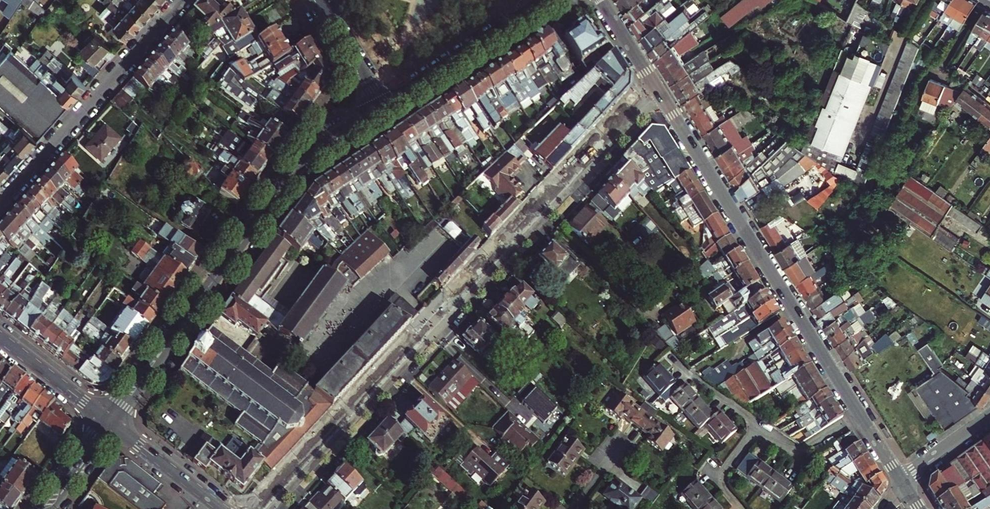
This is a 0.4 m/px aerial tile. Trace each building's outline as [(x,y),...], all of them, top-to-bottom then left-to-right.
[(21,2),(42,16),(45,11),(35,0),(23,0),(21,2)] [(59,1),(58,0),(53,0),(43,15),(47,19),(59,1)] [(104,1),(102,0),(93,0),(103,9),(100,13),(118,29),(113,34),(123,44),(136,30),(104,1)] [(104,1),(136,30),(143,22),(123,3),(119,6),(112,0),(105,0),(104,1)] [(151,13),(136,0),(120,0),(123,3),(143,22),(151,13)] [(153,0),(136,0),(151,13),(158,5),(153,0)] [(206,0),(203,0),(200,3),(222,23),(235,15),(232,12),(229,9),(225,6),(220,12),(206,0)] [(235,0),(219,0),(225,6),(229,9),(236,1),(235,0)] [(627,10),(640,0),(621,0),(627,10)] [(627,10),(634,21),(659,0),(640,0),(627,10)] [(669,15),(663,7),(672,0),(659,0),(634,21),(643,36),(669,15)] [(680,6),(675,0),(672,0),(663,7),(669,15),(680,6)] [(722,16),(730,27),(746,14),(746,13),(756,5),(754,4),(757,1),(762,8),(771,0),(742,0),(722,16)] [(848,19),(857,0),(818,0),(848,19)] [(848,19),(854,23),(860,27),(869,9),(857,0),(848,19)] [(900,1),(896,11),(899,13),(905,0),(898,0),(900,1)] [(899,13),(903,14),(908,5),(916,8),(920,0),(905,0),(899,13)] [(931,6),(941,11),(938,15),(942,17),(952,0),(934,0),(931,6)] [(942,17),(941,18),(951,24),(965,0),(952,0),(942,17)] [(974,8),(979,1),(977,0),(965,0),(951,24),(961,30),(974,8)] [(696,13),(686,1),(682,4),(692,16),(696,13)] [(247,2),(240,6),(242,10),(250,5),(247,2)] [(207,32),(222,23),(200,3),(194,10),(206,21),(195,33),(209,46),(214,39),(207,32)] [(643,36),(651,48),(680,26),(688,19),(692,16),(682,4),(680,6),(669,15),(643,36)] [(235,15),(240,12),(242,10),(240,6),(232,12),(235,15)] [(984,13),(973,31),(975,32),(972,36),(978,39),(980,36),(985,29),(989,21),(989,12),(986,10),(984,13)] [(680,26),(651,48),(657,58),(693,29),(709,17),(710,15),(707,11),(691,23),(683,30),(680,26)] [(204,55),(207,58),(219,45),(216,41),(234,29),(246,22),(240,12),(235,15),(222,23),(207,32),(214,39),(209,46),(200,55),(202,57),(204,55)] [(688,19),(680,26),(683,30),(691,23),(688,19)] [(987,42),(989,38),(989,21),(985,29),(980,36),(984,38),(977,47),(982,49),(987,42)] [(258,41),(246,22),(234,29),(216,41),(219,45),(224,49),(230,59),(237,55),(251,46),(258,41)] [(564,39),(582,67),(590,61),(596,69),(614,52),(609,44),(606,46),(600,38),(596,40),(585,24),(582,26),(580,23),(574,27),(575,30),(573,31),(573,32),(564,39)] [(682,54),(701,42),(693,29),(657,58),(667,74),(686,61),(682,54)] [(275,31),(258,41),(251,46),(254,50),(243,57),(245,60),(241,63),(243,65),(244,64),(245,66),(246,66),(248,65),(258,59),(264,55),(283,43),(275,31)] [(110,59),(115,53),(93,32),(85,42),(87,44),(81,51),(87,56),(95,64),(104,53),(110,59)] [(189,46),(173,32),(167,40),(182,53),(189,60),(192,56),(185,50),(189,46)] [(533,41),(551,68),(555,65),(565,80),(570,77),(576,85),(578,83),(545,33),(533,41)] [(851,73),(876,83),(892,42),(868,33),(851,73)] [(750,35),(743,39),(749,48),(755,44),(750,35)] [(698,54),(686,61),(667,74),(672,83),(705,63),(730,47),(724,37),(711,46),(706,51),(699,55),(698,54)] [(867,191),(922,48),(911,39),(910,38),(854,182),(867,191)] [(167,40),(160,47),(175,61),(184,68),(187,71),(189,68),(193,64),(189,60),(185,63),(179,57),(182,53),(167,40)] [(278,75),(293,66),(317,50),(311,41),(290,54),(265,70),(269,76),(276,71),(278,75)] [(522,48),(542,78),(545,76),(550,83),(558,79),(551,68),(533,41),(522,48)] [(265,70),(290,54),(283,43),(264,55),(267,60),(261,64),(258,59),(248,65),(253,73),(255,72),(257,74),(265,70)] [(251,46),(237,55),(241,63),(245,60),(243,57),(254,50),(251,46)] [(160,47),(153,55),(169,68),(176,74),(177,76),(179,74),(178,72),(179,71),(172,64),(175,61),(160,47)] [(546,84),(542,78),(522,48),(513,54),(533,86),(538,83),(541,87),(546,84)] [(36,54),(43,60),(79,93),(90,81),(87,77),(83,81),(73,72),(71,75),(59,64),(61,61),(48,49),(43,54),(39,50),(36,54)] [(300,74),(323,60),(317,50),(293,66),(295,69),(278,80),(284,85),(300,74)] [(20,125),(37,140),(71,103),(34,70),(13,51),(0,65),(0,106),(20,125)] [(192,56),(189,60),(193,64),(200,56),(195,52),(192,56)] [(614,52),(596,69),(589,76),(568,95),(559,104),(563,108),(570,103),(574,107),(594,85),(606,96),(607,95),(628,73),(614,52)] [(513,54),(503,61),(518,83),(527,96),(531,93),(534,98),(539,94),(533,86),(513,54)] [(153,55),(147,62),(162,76),(169,82),(173,86),(180,78),(177,76),(176,74),(172,78),(165,72),(169,68),(153,55)] [(95,64),(87,56),(81,63),(94,76),(101,69),(95,64)] [(34,70),(71,103),(79,93),(43,60),(34,70)] [(329,69),(323,60),(300,74),(305,80),(303,83),(319,94),(328,82),(329,69)] [(503,61),(494,67),(512,93),(523,110),(529,106),(515,85),(518,83),(503,61)] [(147,62),(140,70),(155,83),(162,89),(167,94),(173,86),(169,82),(166,85),(159,79),(162,76),(147,62)] [(251,78),(243,65),(241,63),(230,70),(236,75),(244,83),(251,78)] [(705,63),(672,83),(678,93),(709,73),(711,72),(705,63)] [(244,64),(243,65),(251,78),(253,77),(255,76),(253,73),(248,65),(246,66),(245,66),(244,64)] [(512,93),(494,67),(481,75),(497,99),(501,105),(503,108),(495,113),(502,123),(503,125),(511,120),(505,110),(511,105),(506,97),(512,93)] [(184,68),(179,74),(177,76),(180,78),(187,71),(184,68)] [(874,84),(836,68),(820,109),(858,124),(874,84)] [(140,70),(134,77),(145,87),(148,90),(155,83),(140,70)] [(230,83),(234,78),(236,75),(230,70),(218,86),(250,110),(256,102),(255,101),(241,91),(244,88),(241,86),(239,89),(230,83)] [(630,77),(628,73),(607,95),(616,103),(629,89),(630,77)] [(713,78),(709,73),(678,93),(684,102),(701,91),(704,89),(712,84),(710,80),(713,78)] [(244,83),(236,75),(234,78),(241,86),(243,84),(244,83)] [(497,99),(481,75),(473,81),(489,104),(497,99)] [(134,77),(128,83),(140,93),(145,87),(134,77)] [(239,89),(241,86),(234,78),(230,83),(239,89)] [(285,94),(283,97),(305,113),(312,104),(296,93),(284,85),(278,80),(276,81),(275,82),(271,80),(270,78),(268,82),(285,94)] [(957,101),(964,91),(932,79),(925,96),(947,105),(949,101),(956,103),(957,101)] [(473,81),(463,88),(474,105),(478,102),(495,127),(502,123),(495,113),(493,110),(489,104),(473,81)] [(268,82),(265,86),(267,88),(268,86),(283,97),(285,94),(268,82)] [(128,83),(124,88),(135,98),(140,93),(128,83)] [(312,104),(319,94),(303,83),(296,93),(312,104)] [(712,84),(704,89),(706,93),(715,88),(712,84)] [(985,90),(989,93),(989,92),(989,89),(984,84),(982,87),(985,90)] [(305,113),(283,97),(268,86),(267,88),(263,92),(278,103),(276,106),(286,113),(298,123),(305,113)] [(980,106),(984,100),(967,87),(964,91),(957,101),(963,105),(979,117),(985,110),(980,106)] [(124,88),(122,90),(134,100),(135,98),(124,88)] [(241,91),(255,101),(258,98),(254,95),(246,91),(244,88),(241,91)] [(496,137),(474,105),(463,88),(450,96),(469,124),(477,118),(478,120),(476,122),(489,141),(496,137)] [(721,97),(715,88),(706,93),(704,89),(701,91),(706,98),(711,95),(715,101),(721,97)] [(160,101),(167,94),(162,89),(156,97),(160,101)] [(565,89),(555,98),(559,104),(568,95),(565,89)] [(134,100),(122,90),(121,91),(132,102),(134,100)] [(132,102),(121,91),(116,97),(128,107),(132,102)] [(684,102),(692,115),(707,106),(715,101),(711,95),(706,98),(701,91),(684,102)] [(263,92),(261,95),(276,106),(278,103),(263,92)] [(607,95),(606,96),(593,111),(601,119),(616,103),(607,95)] [(440,103),(466,143),(467,143),(477,136),(469,124),(450,96),(440,103)] [(116,97),(111,102),(122,113),(128,107),(116,97)] [(551,111),(559,104),(555,98),(546,105),(547,107),(551,111)] [(979,117),(989,126),(989,104),(984,100),(980,106),(985,110),(979,117)] [(955,105),(958,107),(960,109),(963,105),(957,101),(956,103),(955,105)] [(462,145),(466,143),(440,103),(427,111),(454,151),(457,156),(465,151),(462,145)] [(501,105),(493,110),(495,113),(503,108),(501,105)] [(955,105),(948,114),(951,116),(958,107),(955,105)] [(692,115),(704,133),(727,119),(724,113),(715,119),(707,106),(692,115)] [(542,119),(545,116),(551,111),(547,107),(539,115),(542,119)] [(735,143),(744,137),(738,127),(756,115),(745,107),(739,111),(727,119),(704,133),(717,154),(735,143)] [(838,174),(858,124),(820,109),(818,114),(804,150),(838,174)] [(427,111),(416,119),(442,159),(454,151),(427,111)] [(584,136),(601,119),(593,111),(578,126),(576,129),(584,136)] [(281,120),(293,129),(298,123),(286,113),(281,120)] [(7,136),(26,153),(37,140),(20,125),(16,129),(12,126),(10,128),(0,118),(0,130),(7,136)] [(277,118),(271,125),(288,137),(293,129),(281,120),(277,118)] [(416,119),(405,126),(432,166),(442,159),(416,119)] [(273,157),(280,148),(262,135),(254,129),(251,132),(238,123),(234,123),(231,127),(255,144),(273,157)] [(262,135),(280,148),(288,137),(271,125),(270,124),(262,135)] [(432,166),(405,126),(394,133),(424,178),(430,174),(427,169),(432,166)] [(106,127),(87,149),(101,162),(121,140),(106,127)] [(540,132),(534,127),(527,133),(534,139),(540,132)] [(542,165),(544,163),(561,145),(568,138),(558,128),(533,155),(539,160),(538,161),(542,165)] [(647,170),(676,150),(662,129),(650,128),(628,151),(647,170)] [(576,129),(568,138),(561,145),(569,152),(584,136),(576,129)] [(265,168),(273,157),(255,144),(250,151),(242,146),(243,145),(242,142),(227,131),(225,134),(221,130),(218,134),(265,168)] [(154,131),(151,134),(158,141),(162,135),(159,132),(154,131)] [(265,168),(218,134),(216,132),(213,136),(220,141),(218,144),(233,155),(236,154),(244,159),(239,166),(257,179),(265,168)] [(382,142),(403,173),(408,169),(419,186),(422,184),(423,186),(428,183),(424,178),(394,133),(382,142)] [(11,169),(26,153),(7,136),(0,144),(0,145),(3,148),(0,151),(0,159),(11,169)] [(804,150),(790,139),(767,162),(757,171),(738,188),(750,206),(768,195),(764,188),(781,178),(785,184),(801,175),(805,180),(822,169),(840,182),(846,176),(842,174),(841,176),(838,174),(804,150)] [(722,163),(749,146),(746,141),(736,146),(735,143),(717,154),(722,163)] [(382,142),(369,150),(388,179),(393,176),(404,193),(412,188),(403,173),(382,142)] [(552,171),(569,152),(561,145),(544,163),(552,171)] [(517,165),(525,157),(522,154),(521,154),(513,146),(482,175),(496,187),(495,188),(496,191),(500,195),(503,196),(504,195),(510,200),(511,199),(513,201),(523,192),(519,189),(521,187),(508,175),(511,172),(513,174),(519,167),(517,165)] [(752,151),(749,146),(722,163),(727,170),(745,159),(743,156),(752,151)] [(239,166),(213,147),(210,150),(220,157),(218,160),(227,166),(224,170),(250,189),(257,179),(239,166)] [(369,150),(360,156),(376,181),(379,179),(390,195),(396,190),(388,179),(369,150)] [(656,196),(660,193),(674,183),(689,171),(676,150),(647,170),(639,177),(647,186),(651,190),(656,196)] [(754,154),(745,159),(727,170),(732,178),(756,160),(757,159),(754,154)] [(63,156),(56,164),(79,185),(82,181),(74,174),(78,170),(63,156)] [(376,181),(360,156),(350,163),(377,203),(381,200),(379,197),(381,196),(373,183),(376,181)] [(757,158),(757,159),(756,160),(732,178),(738,188),(757,171),(767,162),(763,158),(760,161),(757,158)] [(3,178),(11,169),(0,159),(0,175),(3,178)] [(193,162),(192,164),(201,173),(202,172),(193,162)] [(350,163),(341,169),(357,193),(360,191),(369,205),(372,203),(373,205),(377,203),(350,163)] [(56,164),(48,173),(64,186),(66,183),(81,197),(86,191),(79,185),(56,164)] [(182,177),(186,181),(189,181),(191,179),(193,181),(195,179),(201,173),(192,164),(186,169),(182,174),(182,177)] [(639,177),(626,165),(617,174),(614,174),(612,177),(612,180),(611,180),(628,196),(632,200),(639,192),(644,197),(651,190),(647,186),(639,177)] [(238,205),(250,189),(224,170),(219,166),(217,170),(217,173),(223,177),(213,185),(221,193),(238,205)] [(366,206),(357,193),(341,169),(332,175),(358,215),(362,213),(361,210),(366,206)] [(689,171),(674,183),(681,193),(696,182),(689,171)] [(48,173),(41,181),(73,208),(75,205),(68,199),(70,196),(61,189),(64,186),(48,173)] [(189,181),(186,181),(190,186),(203,175),(201,173),(195,179),(193,181),(191,179),(189,181)] [(358,215),(332,175),(322,181),(349,221),(358,215)] [(937,227),(940,224),(949,210),(979,231),(984,224),(944,197),(936,191),(911,175),(890,206),(950,248),(956,240),(937,227)] [(614,210),(628,196),(611,180),(602,191),(591,202),(603,213),(609,206),(614,210)] [(41,181),(34,189),(49,202),(52,199),(58,205),(60,207),(62,205),(70,211),(72,212),(74,209),(73,208),(41,181)] [(322,181),(313,187),(340,227),(349,221),(322,181)] [(680,204),(682,207),(702,193),(696,182),(681,193),(678,195),(683,202),(680,204)] [(940,185),(936,191),(944,197),(948,190),(940,185)] [(313,188),(305,198),(333,233),(340,227),(313,187),(313,188)] [(34,189),(26,198),(48,218),(51,215),(64,226),(69,220),(56,208),(49,202),(34,189)] [(360,191),(357,193),(366,206),(368,209),(373,205),(372,203),(369,205),(360,191)] [(206,197),(216,203),(219,198),(209,192),(206,197)] [(660,193),(656,196),(657,198),(663,206),(667,203),(660,193)] [(702,193),(682,207),(675,212),(671,215),(679,225),(682,223),(677,217),(685,212),(689,218),(709,204),(702,193)] [(216,203),(206,197),(201,204),(196,201),(192,208),(187,205),(183,206),(180,210),(181,215),(186,217),(181,224),(189,229),(199,213),(206,218),(216,203)] [(48,218),(26,198),(17,207),(40,227),(47,233),(55,224),(48,218)] [(305,198),(291,217),(311,232),(325,243),(333,233),(305,198)] [(56,208),(58,205),(52,199),(49,202),(56,208)] [(511,199),(510,200),(491,219),(500,227),(519,206),(513,201),(511,199)] [(667,203),(663,206),(671,215),(675,212),(667,203)] [(709,204),(689,218),(692,222),(693,222),(695,223),(699,220),(699,218),(702,216),(704,221),(716,214),(709,204)] [(17,207),(10,216),(40,242),(44,238),(36,231),(40,227),(17,207)] [(568,226),(588,245),(607,226),(586,207),(568,226)] [(722,224),(716,214),(704,221),(703,222),(710,232),(722,224)] [(762,226),(778,252),(795,241),(799,239),(790,225),(794,223),(783,214),(762,226)] [(48,218),(55,224),(61,229),(64,226),(51,215),(48,218)] [(40,242),(10,216),(2,224),(32,251),(40,242)] [(289,250),(297,256),(305,244),(317,251),(321,245),(308,235),(311,232),(291,217),(273,241),(289,250)] [(491,219),(482,229),(490,237),(500,227),(491,219)] [(649,219),(637,230),(648,240),(658,230),(649,219)] [(698,239),(684,222),(682,223),(679,225),(694,245),(697,243),(698,239)] [(407,256),(437,228),(431,223),(402,250),(407,256)] [(16,252),(20,255),(24,259),(27,261),(30,259),(27,257),(32,251),(2,224),(0,227),(0,237),(11,247),(16,252)] [(722,224),(710,232),(716,243),(729,235),(722,224)] [(937,227),(956,240),(957,241),(960,237),(940,224),(937,227)] [(36,231),(44,238),(47,234),(47,233),(40,227),(36,231)] [(195,263),(202,254),(166,227),(158,236),(170,246),(195,263)] [(367,231),(352,245),(347,250),(341,255),(332,259),(323,271),(347,286),(352,289),(389,255),(367,231)] [(53,232),(50,236),(65,249),(67,245),(53,232)] [(716,243),(725,257),(738,250),(729,235),(716,243)] [(0,237),(0,251),(1,250),(6,254),(11,247),(0,237)] [(800,238),(799,239),(795,241),(778,252),(787,266),(804,255),(808,253),(809,252),(800,238)] [(478,246),(472,240),(462,250),(453,260),(461,268),(473,255),(471,253),(478,246)] [(579,263),(555,240),(538,260),(542,264),(539,268),(551,278),(558,271),(566,278),(579,263)] [(273,241),(232,298),(245,308),(253,298),(254,297),(261,302),(272,288),(268,285),(280,269),(284,272),(287,267),(280,262),(289,250),(273,241)] [(162,257),(140,242),(132,253),(141,260),(144,256),(150,260),(147,264),(151,267),(149,269),(148,269),(146,270),(140,278),(141,281),(146,285),(142,290),(164,306),(186,276),(162,257)] [(186,276),(195,263),(170,246),(162,257),(186,276)] [(0,262),(0,273),(16,252),(11,247),(6,254),(1,260),(0,262)] [(747,263),(738,250),(725,257),(711,266),(714,271),(720,277),(724,275),(724,270),(729,267),(732,272),(747,263)] [(819,269),(808,253),(804,255),(787,266),(797,283),(813,274),(816,272),(819,270),(819,269)] [(0,281),(0,302),(13,285),(8,281),(21,264),(20,263),(24,259),(20,255),(1,280),(0,281)] [(837,258),(830,263),(833,268),(841,263),(838,259),(837,258)] [(461,268),(453,260),(434,281),(440,287),(447,279),(449,281),(461,268)] [(732,272),(744,290),(758,281),(747,263),(732,272)] [(821,272),(819,270),(816,272),(813,274),(817,280),(825,275),(823,271),(821,272)] [(347,286),(323,271),(285,322),(278,332),(300,348),(347,286)] [(723,303),(731,313),(764,292),(758,281),(744,290),(735,295),(720,277),(714,271),(711,275),(720,287),(714,291),(716,293),(707,299),(714,309),(723,303)] [(813,274),(797,283),(805,296),(821,286),(817,280),(813,274)] [(27,287),(28,286),(23,283),(18,289),(13,285),(0,302),(0,313),(5,317),(27,287)] [(5,317),(17,326),(41,287),(38,285),(35,289),(33,290),(32,291),(27,287),(5,317)] [(29,336),(52,303),(57,296),(42,285),(41,287),(17,326),(29,336)] [(164,306),(142,290),(136,285),(131,292),(132,293),(142,300),(138,306),(155,318),(164,306)] [(829,299),(821,286),(805,296),(813,308),(829,299)] [(507,298),(519,309),(523,305),(530,312),(538,303),(521,287),(515,293),(513,292),(507,298)] [(855,302),(858,306),(865,300),(859,291),(856,294),(858,300),(855,302)] [(739,323),(752,315),(771,303),(764,292),(731,313),(726,316),(709,327),(715,338),(720,335),(733,327),(739,323)] [(841,296),(839,292),(829,299),(813,308),(819,318),(852,297),(848,292),(841,296)] [(132,293),(128,299),(138,306),(142,300),(132,293)] [(115,304),(126,312),(148,328),(155,318),(138,306),(128,299),(122,294),(121,297),(124,300),(122,303),(118,300),(115,304)] [(355,348),(400,299),(395,294),(317,377),(323,382),(355,348)] [(852,297),(819,318),(824,327),(850,311),(847,307),(855,302),(858,300),(856,294),(852,297)] [(889,304),(893,299),(886,295),(882,299),(889,304)] [(232,298),(218,316),(234,327),(237,324),(248,332),(236,348),(244,354),(256,338),(265,327),(267,324),(245,308),(232,298)] [(278,332),(285,322),(253,298),(245,308),(267,324),(269,326),(278,332)] [(519,309),(507,298),(505,300),(496,310),(524,335),(527,339),(533,333),(521,322),(527,316),(519,309)] [(323,382),(317,377),(307,387),(332,406),(360,376),(418,315),(410,308),(400,299),(355,348),(323,382)] [(59,308),(52,303),(29,336),(40,344),(61,315),(61,314),(57,310),(59,308)] [(752,315),(739,323),(733,327),(720,335),(727,346),(778,314),(771,303),(752,315)] [(677,333),(696,321),(684,304),(672,311),(671,309),(663,314),(677,333)] [(830,336),(862,316),(856,307),(850,311),(824,327),(830,336)] [(524,335),(496,310),(486,322),(513,347),(524,335)] [(88,325),(92,327),(129,354),(148,328),(126,312),(112,332),(93,318),(88,325)] [(63,316),(61,315),(40,344),(51,352),(74,320),(65,313),(63,316)] [(550,320),(559,326),(564,319),(556,313),(550,320)] [(830,336),(836,345),(861,329),(867,325),(862,316),(830,336)] [(74,320),(51,352),(62,361),(73,346),(80,335),(83,332),(80,330),(83,326),(74,320)] [(760,348),(766,344),(788,330),(783,321),(749,343),(755,353),(761,349),(760,348)] [(484,358),(499,342),(490,334),(492,332),(488,328),(486,330),(480,324),(473,331),(472,330),(470,333),(468,333),(466,335),(466,337),(464,339),(484,358)] [(654,332),(665,343),(673,337),(664,325),(654,332)] [(129,354),(92,327),(87,334),(106,348),(103,351),(121,364),(129,354)] [(267,329),(265,327),(256,338),(259,340),(267,329)] [(975,327),(970,334),(989,348),(989,337),(975,327)] [(187,360),(181,369),(242,416),(234,425),(259,445),(262,447),(255,456),(264,462),(263,463),(272,470),(332,406),(307,387),(278,366),(271,374),(252,360),(249,357),(244,354),(236,348),(210,329),(204,338),(203,337),(201,339),(202,340),(200,343),(199,343),(197,345),(198,346),(192,353),(191,352),(190,354),(191,355),(189,358),(188,357),(186,359),(187,360)] [(844,359),(866,338),(861,329),(836,345),(844,359)] [(788,330),(766,344),(772,353),(794,339),(788,330)] [(844,359),(851,369),(867,359),(866,358),(873,354),(871,352),(874,350),(876,348),(890,336),(889,334),(873,344),(874,345),(872,347),(866,338),(844,359)] [(875,353),(894,341),(890,336),(876,348),(874,350),(875,353)] [(244,354),(249,357),(261,342),(259,340),(256,338),(244,354)] [(773,359),(776,363),(800,349),(794,339),(772,353),(766,357),(763,358),(760,361),(764,367),(768,365),(767,363),(773,359)] [(921,347),(935,371),(945,365),(931,341),(921,347)] [(490,363),(505,348),(499,342),(484,358),(490,363)] [(62,361),(89,382),(91,383),(93,384),(97,385),(100,385),(104,384),(107,383),(108,381),(114,374),(94,360),(90,365),(87,365),(75,357),(80,351),(73,346),(62,361)] [(261,348),(252,360),(271,374),(278,366),(280,362),(261,348)] [(760,361),(757,362),(742,372),(717,388),(744,406),(791,377),(810,365),(800,349),(776,363),(770,368),(768,365),(764,367),(760,361)] [(760,361),(763,358),(760,354),(763,352),(761,349),(755,353),(753,354),(757,362),(760,361)] [(94,360),(114,374),(121,364),(103,351),(101,350),(97,356),(95,355),(92,359),(94,360)] [(976,365),(989,372),(989,352),(988,355),(985,353),(976,365)] [(461,353),(454,361),(471,377),(472,378),(479,370),(461,353)] [(454,361),(429,388),(453,411),(455,409),(448,403),(471,377),(454,361)] [(0,387),(13,371),(3,363),(0,367),(0,387)] [(742,372),(737,365),(732,368),(728,363),(704,378),(717,388),(742,372)] [(643,376),(660,396),(675,383),(658,364),(643,376)] [(810,365),(791,377),(797,386),(799,388),(817,377),(810,365)] [(981,384),(989,390),(989,372),(976,365),(974,369),(981,373),(978,377),(984,380),(981,384)] [(0,387),(0,388),(0,401),(8,391),(12,395),(24,379),(13,371),(0,387)] [(917,387),(947,429),(982,405),(966,394),(967,392),(966,391),(953,382),(938,372),(917,387)] [(792,393),(800,406),(826,390),(817,377),(799,388),(792,393)] [(957,377),(953,382),(966,391),(970,385),(957,377)] [(0,411),(0,421),(5,424),(16,410),(34,387),(24,379),(12,395),(0,411)] [(525,401),(536,388),(529,382),(518,395),(525,401)] [(683,410),(697,397),(686,384),(679,390),(674,385),(661,396),(666,402),(671,397),(683,410)] [(972,386),(967,392),(966,394),(982,405),(985,407),(989,399),(989,390),(981,384),(978,389),(973,385),(972,386)] [(13,435),(16,431),(44,395),(34,387),(16,410),(20,414),(14,421),(15,422),(8,431),(13,435)] [(543,423),(558,409),(538,388),(523,402),(543,423)] [(826,390),(800,406),(798,408),(800,411),(798,413),(799,415),(802,414),(803,416),(821,405),(831,398),(826,390)] [(651,406),(645,402),(639,409),(617,394),(605,410),(620,420),(623,416),(636,426),(651,406)] [(33,430),(40,421),(54,403),(44,395),(16,431),(20,434),(26,427),(28,428),(29,427),(33,430)] [(697,397),(683,410),(694,423),(697,421),(702,427),(716,415),(710,409),(709,411),(697,397)] [(796,432),(812,422),(836,407),(831,398),(821,405),(803,416),(802,414),(799,415),(800,417),(801,417),(804,421),(794,428),(796,432)] [(405,436),(407,437),(416,428),(430,442),(449,424),(424,399),(423,400),(423,399),(418,399),(416,402),(416,406),(412,411),(412,410),(408,410),(405,413),(405,416),(406,417),(405,418),(397,428),(405,436)] [(54,403),(40,421),(61,437),(70,424),(59,414),(63,409),(54,403)] [(651,406),(636,426),(650,436),(647,440),(661,451),(673,435),(652,419),(658,411),(651,406)] [(810,436),(842,416),(836,407),(812,422),(815,426),(807,431),(810,436)] [(506,411),(492,425),(490,428),(500,438),(517,454),(523,447),(524,448),(526,446),(528,449),(536,440),(506,411)] [(722,444),(737,432),(720,412),(705,425),(722,444)] [(786,415),(770,425),(779,431),(791,423),(786,415)] [(938,435),(944,431),(935,418),(929,421),(938,435)] [(397,428),(388,419),(368,441),(377,449),(376,453),(378,456),(382,454),(382,455),(397,439),(400,442),(405,436),(397,428)] [(923,425),(932,439),(938,435),(929,421),(923,425)] [(851,464),(866,455),(851,431),(836,441),(847,458),(843,459),(831,466),(827,472),(829,473),(835,478),(839,473),(839,472),(851,464)] [(205,435),(187,458),(205,471),(210,464),(243,489),(263,463),(264,462),(255,456),(262,447),(259,445),(252,454),(234,440),(226,451),(205,435)] [(981,441),(989,453),(989,435),(981,441)] [(584,450),(567,437),(557,451),(548,463),(565,475),(584,450)] [(970,449),(989,476),(989,453),(981,441),(970,449)] [(509,465),(496,452),(489,460),(477,448),(459,467),(465,473),(466,472),(469,475),(473,471),(489,486),(509,465)] [(955,460),(970,480),(969,481),(975,489),(979,495),(989,487),(989,476),(970,449),(955,460)] [(874,467),(866,455),(851,464),(839,472),(839,473),(845,477),(854,471),(860,480),(861,479),(868,474),(867,471),(874,467)] [(10,457),(0,470),(0,477),(1,477),(1,480),(3,481),(17,463),(11,458),(10,457)] [(99,477),(109,485),(143,508),(164,508),(170,501),(156,491),(161,485),(125,457),(113,459),(99,477)] [(741,472),(761,487),(772,472),(758,461),(757,462),(751,458),(741,472)] [(30,460),(24,468),(37,477),(42,470),(30,460)] [(969,481),(970,480),(955,460),(928,479),(927,490),(935,503),(969,481)] [(21,499),(37,477),(24,468),(17,463),(3,481),(1,480),(1,477),(0,477),(0,484),(21,499)] [(344,467),(327,485),(328,486),(342,499),(345,501),(346,500),(350,503),(356,496),(360,497),(365,491),(365,487),(366,486),(344,467)] [(422,478),(427,482),(437,471),(431,467),(422,478)] [(867,492),(878,500),(884,492),(885,484),(874,467),(867,471),(868,474),(861,479),(866,486),(867,486),(868,486),(870,488),(867,492)] [(857,482),(860,480),(854,471),(845,477),(855,483),(857,482)] [(781,502),(784,499),(793,487),(772,472),(761,487),(781,502)] [(878,500),(867,492),(859,486),(855,483),(845,477),(839,473),(835,478),(829,473),(826,477),(846,491),(845,492),(868,508),(871,508),(878,500)] [(464,490),(452,479),(446,486),(458,497),(464,490)] [(714,498),(697,479),(682,492),(697,508),(702,508),(714,498)] [(641,498),(616,480),(604,496),(611,501),(610,502),(620,508),(633,508),(641,498)] [(963,505),(961,501),(964,499),(962,497),(975,489),(969,481),(935,503),(939,508),(956,508),(963,505)] [(1,508),(14,508),(21,499),(0,484),(0,508),(1,508)] [(652,503),(659,494),(648,485),(640,495),(652,503)] [(309,503),(315,508),(333,508),(342,499),(328,486),(316,497),(316,496),(309,503)] [(963,505),(956,508),(973,508),(989,498),(989,487),(979,495),(966,503),(963,505)] [(544,501),(528,489),(512,508),(538,508),(544,501)] [(469,495),(464,490),(458,497),(463,501),(469,495)] [(851,508),(868,508),(845,492),(839,500),(847,506),(851,508)] [(702,508),(723,508),(714,498),(702,508)] [(973,508),(989,508),(989,498),(973,508)]
